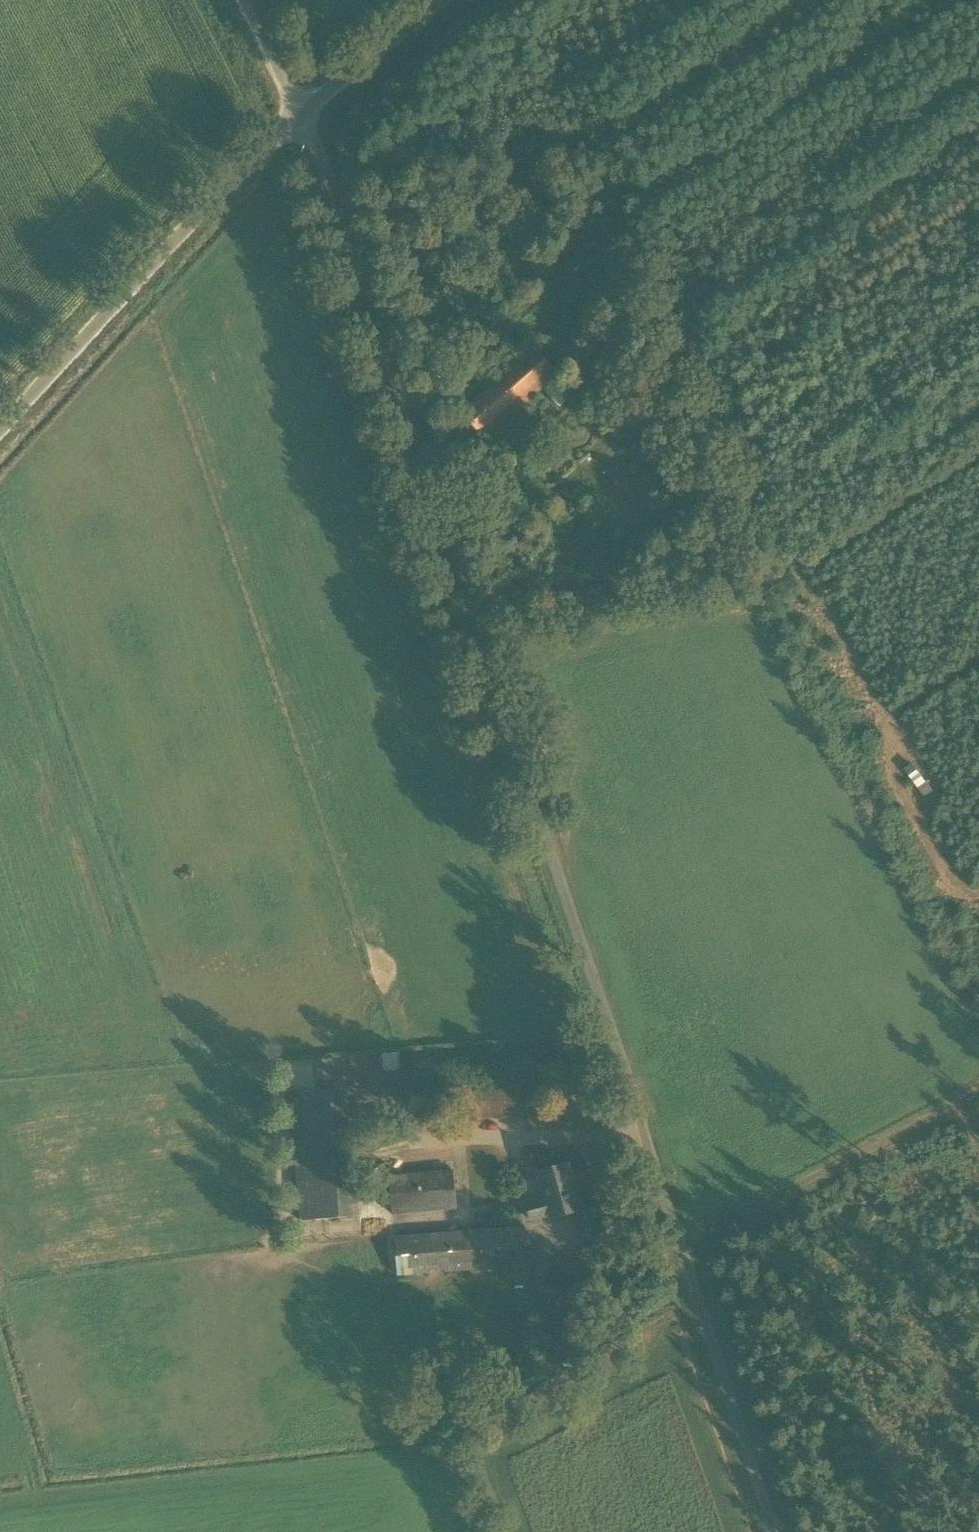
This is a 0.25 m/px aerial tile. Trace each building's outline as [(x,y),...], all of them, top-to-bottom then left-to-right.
[(539,386),(550,376),(554,372),(533,348),(462,412),(484,436),(539,386)] [(398,1053),(383,1054),(383,1070),(398,1070),(398,1053)] [(529,1120),(531,1088),(412,1080),(409,1112),(529,1120)] [(301,1222),(353,1218),(344,1089),(291,1093),(301,1222)] [(531,1224),(562,1215),(581,1210),(569,1164),(537,1173),(543,1197),(525,1202),(531,1224)] [(389,1177),(393,1214),(457,1208),(454,1171),(413,1174),(389,1177)] [(398,1276),(525,1265),(522,1226),(395,1237),(398,1276)]
